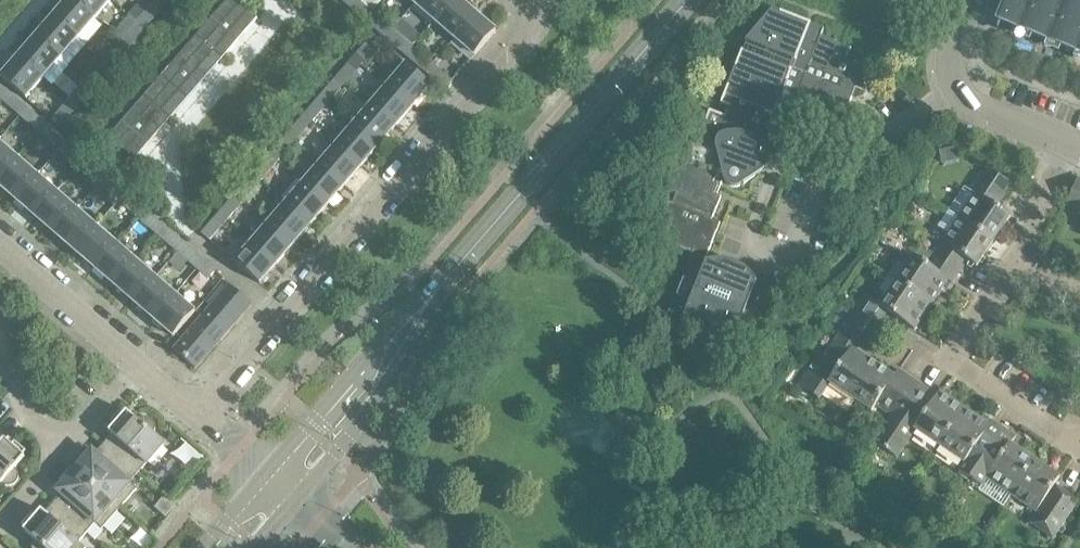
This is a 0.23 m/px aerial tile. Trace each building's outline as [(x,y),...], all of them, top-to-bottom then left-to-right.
[(94,19),(72,0),(67,0),(52,17),(77,38),(94,19)] [(94,19),(110,0),(72,0),(94,19)] [(153,1),(163,9),(170,0),(154,0),(153,1)] [(193,42),(218,63),(257,17),(237,0),(229,0),(204,29),(193,42)] [(365,21),(373,11),(360,0),(349,0),(346,4),(365,21)] [(415,4),(434,21),(452,0),(418,0),(415,4)] [(454,38),(475,13),(460,0),(452,0),(434,21),(454,38)] [(1074,7),(1055,0),(1008,0),(1000,21),(1079,53),(1079,0),(1076,0),(1074,7)] [(145,29),(163,9),(153,1),(137,19),(136,21),(145,29)] [(674,235),(670,245),(707,259),(721,224),(713,221),(722,198),(715,195),(720,185),(715,183),(718,174),(724,177),(724,178),(724,180),(725,181),(726,183),(727,184),(728,186),(729,187),(731,187),(732,188),(736,188),(737,188),(739,188),(741,187),(754,178),(755,177),(755,176),(755,175),(755,174),(755,173),(754,172),(751,172),(755,162),(758,163),(759,163),(760,163),(761,163),(761,162),(779,117),(803,127),(812,103),(796,96),(819,36),(822,28),(773,10),(747,42),(750,43),(745,53),(741,52),(721,105),(728,108),(725,118),(710,112),(704,127),(693,123),(683,147),(682,147),(673,170),(674,171),(666,192),(677,196),(674,206),(669,204),(660,229),(674,235)] [(365,21),(385,38),(393,29),(373,11),(365,21)] [(120,40),(119,41),(128,48),(145,29),(136,21),(137,19),(130,13),(112,34),(120,40)] [(454,38),(474,56),(495,31),(475,13),(454,38)] [(52,17),(35,37),(60,58),(77,38),(52,17)] [(385,38),(405,55),(413,46),(414,46),(425,33),(420,29),(414,37),(411,34),(409,36),(405,33),(402,36),(393,29),(385,38)] [(863,96),(864,92),(864,93),(873,71),(846,61),(851,48),(819,36),(796,96),(812,103),(803,127),(835,139),(851,99),(855,100),(863,96)] [(35,37),(18,57),(42,78),(60,58),(35,37)] [(119,41),(102,60),(111,68),(128,48),(119,41)] [(153,87),(179,109),(218,63),(193,42),(164,75),(153,87)] [(365,43),(355,55),(364,63),(374,51),(365,43)] [(405,55),(424,72),(432,63),(414,46),(413,46),(405,55)] [(364,63),(355,55),(338,75),(347,82),(364,63)] [(25,98),(26,97),(42,78),(18,57),(0,77),(25,98)] [(102,60),(85,80),(94,88),(111,68),(102,60)] [(414,105),(431,85),(407,64),(389,84),(414,105)] [(338,75),(321,94),(330,102),(347,82),(338,75)] [(85,80),(68,100),(77,108),(94,88),(85,80)] [(1,99),(9,90),(0,82),(0,99),(1,99)] [(396,125),(414,105),(389,84),(372,104),(396,125)] [(179,109),(153,87),(142,100),(114,133),(140,155),(179,109)] [(1,99),(20,116),(28,107),(9,90),(1,99)] [(321,94),(304,114),(313,122),(330,102),(321,94)] [(60,127),(77,108),(68,100),(51,119),(60,127)] [(372,104),(355,124),(379,145),(396,125),(372,104)] [(20,116),(40,133),(48,124),(28,107),(20,116)] [(304,114),(287,134),(296,141),(313,122),(304,114)] [(40,133),(59,150),(68,141),(48,124),(40,133)] [(362,165),(379,145),(355,124),(338,143),(362,165)] [(287,134),(270,153),(279,161),(296,141),(287,134)] [(59,150),(79,167),(87,158),(68,141),(59,150)] [(338,143),(321,163),(345,184),(362,165),(338,143)] [(0,144),(0,179),(17,159),(0,144)] [(270,153),(253,173),(262,181),(279,161),(270,153)] [(79,167),(99,184),(107,175),(87,158),(79,167)] [(16,201),(37,176),(17,159),(0,179),(0,187),(16,201)] [(328,204),(345,184),(321,163),(304,183),(328,204)] [(965,187),(949,211),(994,241),(1010,217),(997,207),(1012,185),(985,166),(970,190),(965,187)] [(253,173),(236,193),(245,201),(245,200),(262,181),(253,173)] [(99,184),(118,201),(127,192),(107,175),(99,184)] [(16,201),(36,218),(57,193),(37,176),(16,201)] [(1077,178),(1065,209),(1079,215),(1079,179),(1077,178)] [(304,183),(287,202),(311,224),(328,204),(304,183)] [(118,201),(138,218),(146,209),(127,192),(118,201)] [(36,218),(55,235),(77,210),(57,193),(36,218)] [(236,193),(219,212),(228,220),(240,206),(256,220),(261,214),(245,200),(245,201),(236,193)] [(287,202),(270,222),(294,243),(311,224),(287,202)] [(138,218),(158,236),(166,226),(146,209),(138,218)] [(96,227),(77,210),(55,235),(75,252),(96,227)] [(939,226),(949,233),(944,242),(942,241),(933,253),(960,271),(967,261),(976,267),(994,241),(949,211),(939,226)] [(201,233),(210,241),(228,220),(219,212),(201,233)] [(270,222),(253,242),(277,263),(294,243),(270,222)] [(158,236),(177,253),(185,243),(166,226),(158,236)] [(75,252),(95,269),(116,244),(96,227),(75,252)] [(235,262),(260,283),(277,263),(253,242),(235,262)] [(177,253),(197,270),(205,260),(185,243),(177,253)] [(95,269),(114,286),(136,261),(116,244),(95,269)] [(960,271),(933,253),(926,264),(915,256),(898,282),(931,305),(947,280),(952,283),(960,271)] [(758,283),(754,277),(750,273),(736,264),(726,261),(714,261),(708,263),(707,260),(693,255),(671,313),(751,344),(774,286),(760,281),(760,282),(758,283)] [(208,279),(215,272),(217,270),(205,260),(197,270),(208,279)] [(155,278),(136,262),(136,261),(114,286),(134,303),(155,278)] [(889,276),(873,301),(865,295),(853,313),(876,328),(887,311),(914,330),(931,305),(898,282),(889,276)] [(134,303),(154,320),(175,295),(155,278),(134,303)] [(240,317),(250,306),(225,284),(216,295),(240,317)] [(174,337),(195,312),(175,295),(154,320),(174,337)] [(240,317),(216,295),(206,306),(210,309),(231,327),(240,317)] [(213,349),(231,327),(210,309),(191,330),(213,349)] [(820,399),(826,390),(831,383),(873,412),(877,405),(893,416),(915,381),(899,370),(894,377),(859,353),(876,328),(853,313),(824,356),(820,353),(799,385),(820,399)] [(213,349),(191,330),(173,352),(195,370),(213,349)] [(940,446),(965,408),(940,392),(937,396),(915,381),(893,416),(875,442),(898,457),(916,430),(940,446)] [(958,470),(970,478),(1004,429),(993,421),(990,425),(965,408),(940,446),(964,462),(958,470)] [(147,465),(165,444),(154,435),(155,433),(156,432),(156,430),(157,428),(157,427),(156,425),(156,423),(155,422),(154,421),(152,420),(151,419),(149,418),(148,418),(146,417),(144,418),(143,418),(141,419),(140,420),(138,421),(127,412),(125,414),(122,410),(112,422),(116,425),(109,432),(113,435),(105,445),(139,474),(147,465)] [(983,487),(989,479),(1012,495),(1035,461),(1011,444),(1016,437),(1004,429),(970,478),(983,487)] [(16,469),(26,458),(23,456),(27,452),(15,442),(12,446),(5,440),(2,443),(0,441),(0,488),(3,484),(4,485),(6,486),(7,487),(9,487),(11,487),(12,486),(14,486),(16,485),(17,484),(18,483),(19,481),(19,480),(20,478),(20,476),(20,474),(19,473),(18,471),(17,470),(16,469)] [(87,458),(83,455),(72,468),(120,510),(138,490),(131,484),(139,474),(105,445),(97,454),(93,451),(87,458)] [(1051,518),(1068,494),(1056,486),(1061,478),(1035,461),(1012,495),(1039,513),(1031,523),(1054,538),(1059,531),(1064,534),(1067,530),(1062,526),(1051,518)] [(96,524),(103,530),(120,510),(72,468),(61,481),(65,484),(58,492),(62,494),(54,504),(88,533),(96,524)] [(1051,518),(1062,526),(1079,501),(1068,494),(1051,518)] [(156,508),(167,517),(176,506),(166,497),(156,508)] [(80,543),(88,533),(54,504),(46,513),(42,510),(36,517),(32,514),(22,525),(26,529),(24,531),(35,540),(34,542),(34,544),(33,545),(33,547),(86,547),(80,543)]
